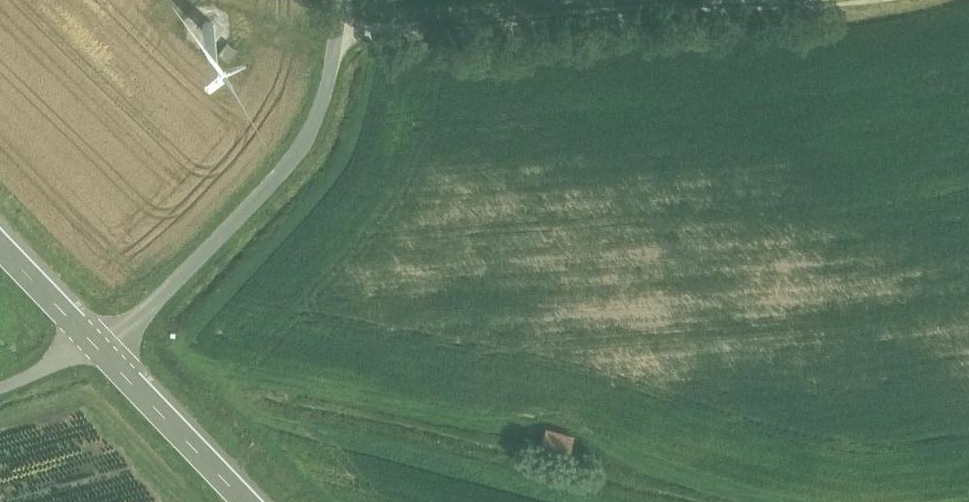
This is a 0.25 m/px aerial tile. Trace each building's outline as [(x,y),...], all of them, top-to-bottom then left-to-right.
[(540,449),(566,457),(573,435),(546,427),(540,449)]
